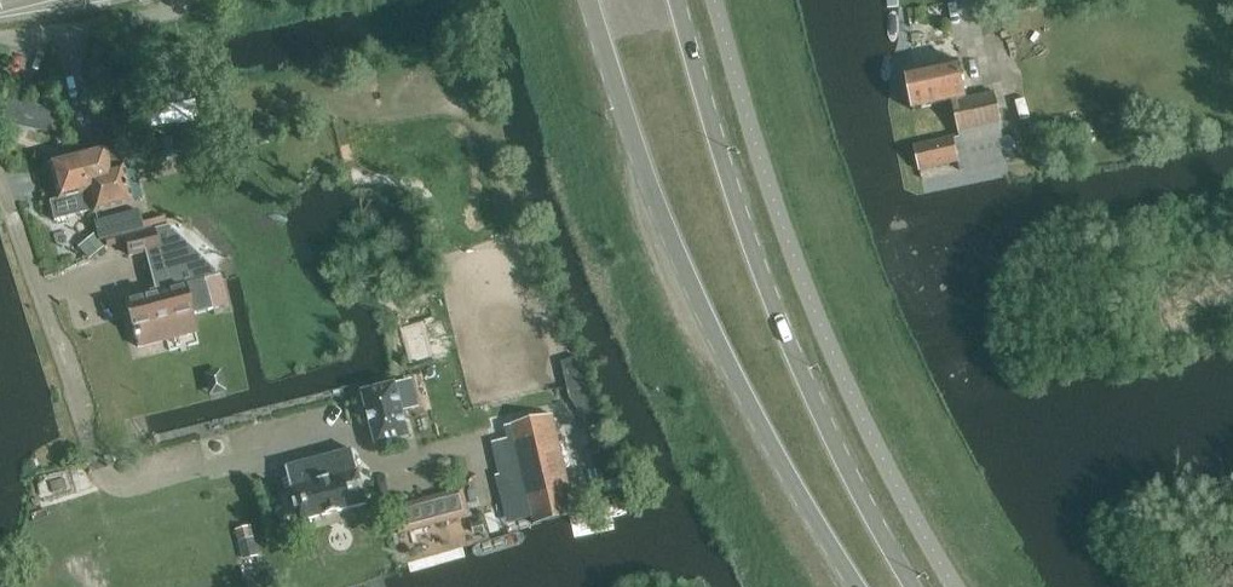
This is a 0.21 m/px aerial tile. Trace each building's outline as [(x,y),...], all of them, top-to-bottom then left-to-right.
[(1014,135),(1003,137),(1001,125),(1003,124),(996,92),(967,99),(958,61),(907,73),(914,110),(953,103),(960,136),(915,146),(919,169),(959,162),(960,170),(1019,157),(1014,135)] [(3,121),(46,131),(51,107),(9,97),(3,121)] [(90,207),(91,214),(132,205),(123,167),(111,169),(107,150),(103,151),(99,149),(93,150),(91,154),(78,157),(90,207)] [(78,210),(90,207),(78,157),(66,159),(62,157),(56,158),(54,162),(50,163),(58,198),(75,195),(78,210)] [(104,214),(110,238),(143,229),(137,206),(104,214)] [(164,322),(192,315),(213,309),(205,279),(220,275),(168,225),(125,236),(130,255),(158,248),(168,287),(126,298),(138,347),(168,339),(164,322)] [(90,232),(78,246),(91,258),(104,245),(90,232)] [(602,413),(586,372),(578,376),(572,362),(565,365),(587,419),(602,413)] [(404,408),(419,405),(412,376),(397,380),(404,408)] [(363,392),(377,445),(410,437),(396,384),(363,392)] [(512,425),(535,525),(576,515),(553,415),(512,425)] [(304,521),(365,505),(368,504),(354,450),(287,468),(301,522),(304,521)] [(503,457),(505,469),(515,466),(512,455),(503,457)] [(463,489),(392,508),(399,533),(470,515),(463,489)] [(250,528),(238,531),(240,540),(252,537),(250,528)]
